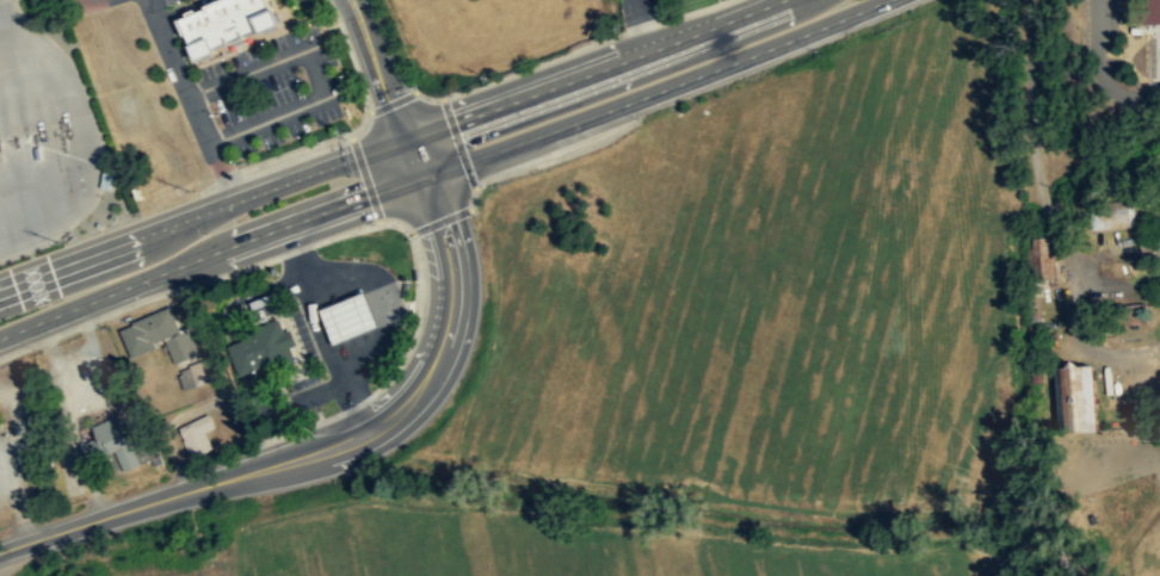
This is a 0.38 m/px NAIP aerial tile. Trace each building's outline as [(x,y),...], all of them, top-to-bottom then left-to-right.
[(180,17),(219,0),(269,0),(278,20),(196,55),(180,17)] [(1144,23),(1159,23),(1159,0),(1144,0),(1144,23)] [(111,188),(116,165),(104,162),(100,186),(111,188)] [(1094,203),(1094,229),(1130,229),(1130,203),(1094,203)] [(1056,268),(1054,237),(1035,238),(1035,247),(1028,247),(1029,269),(1056,268)] [(382,329),(371,293),(325,307),(336,343),(382,329)] [(1109,305),(1109,323),(1143,323),(1143,305),(1109,305)] [(120,327),(131,357),(167,344),(174,364),(199,355),(189,327),(181,330),(173,307),(120,327)] [(243,375),(298,361),(294,346),(299,345),(295,329),(286,331),(284,324),(233,337),(243,375)] [(217,378),(209,358),(178,371),(186,390),(217,378)] [(1056,434),(1096,432),(1093,365),(1053,367),(1056,434)] [(94,425),(99,437),(82,444),(91,464),(123,452),(130,468),(156,457),(149,439),(134,445),(122,414),(94,425)] [(217,428),(211,414),(181,425),(192,458),(213,450),(207,431),(217,428)]
